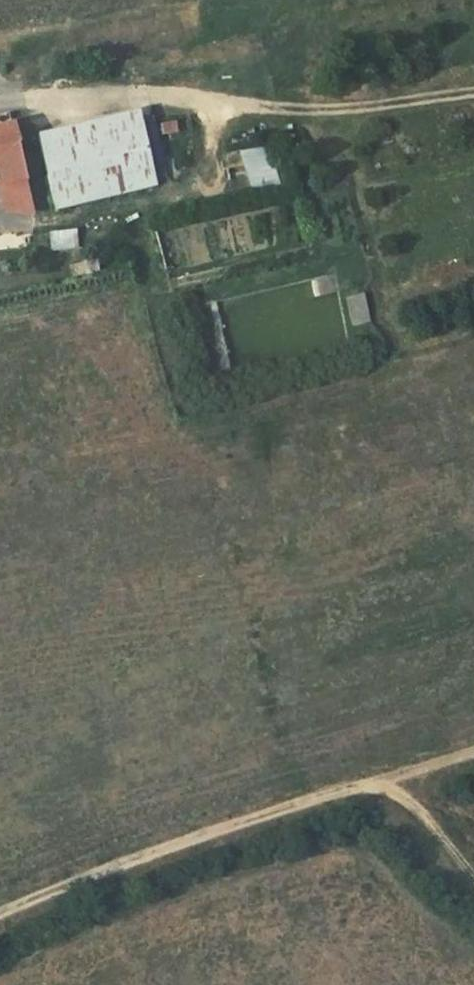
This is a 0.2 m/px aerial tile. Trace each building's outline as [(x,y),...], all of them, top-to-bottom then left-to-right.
[(136,111),(36,135),(54,209),(154,186),(153,183),(166,180),(159,150),(146,153),(140,126),(136,111)] [(153,123),(140,126),(146,153),(159,150),(153,123)] [(0,127),(0,183),(24,178),(10,124),(0,127)] [(268,149),(238,152),(245,171),(274,167),(268,149)] [(274,167),(245,171),(251,190),(280,186),(274,167)] [(0,183),(0,190),(5,211),(32,212),(24,178),(0,183)] [(361,295),(343,298),(349,328),(368,324),(361,295)]
